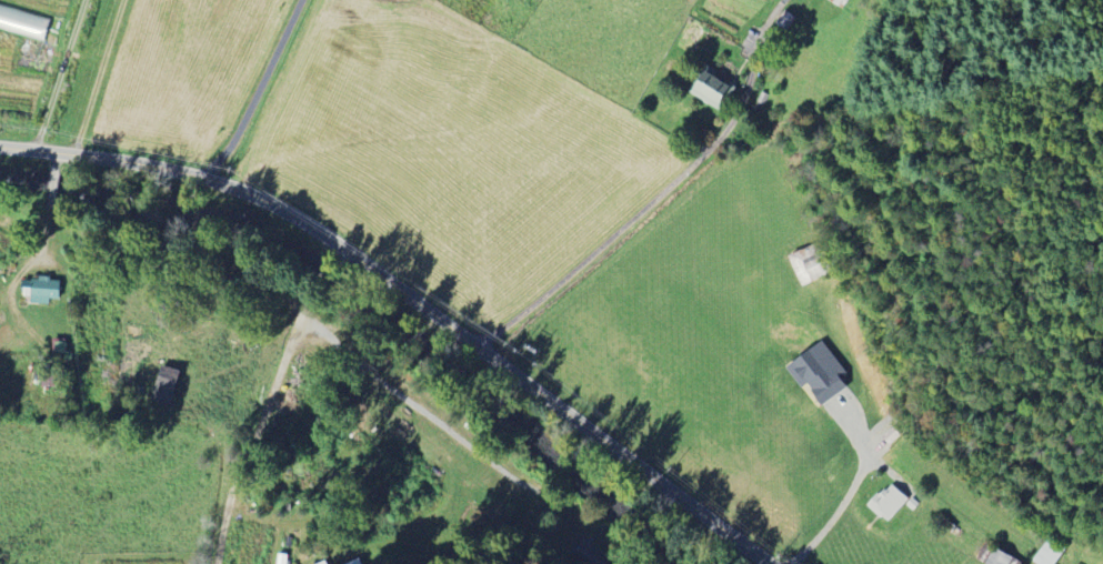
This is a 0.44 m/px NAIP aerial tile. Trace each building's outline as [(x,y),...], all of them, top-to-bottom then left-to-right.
[(43,40),(49,20),(0,5),(0,28),(43,40)] [(718,72),(703,65),(689,95),(723,111),(734,88),(715,78),(718,72)] [(59,281),(45,281),(45,280),(25,279),(24,303),(48,304),(48,298),(59,299),(59,281)] [(786,368),(802,390),(807,386),(821,406),(846,388),(840,379),(846,375),(823,342),(786,368)] [(169,405),(180,372),(161,366),(150,399),(169,405)] [(41,388),(55,388),(55,377),(41,377),(41,388)] [(868,507),(887,524),(909,498),(890,482),(868,507)] [(1066,549),(1050,537),(1033,561),(1037,563),(1056,563),(1066,549)] [(985,545),(976,562),(981,563),(1011,563),(1013,559),(985,545)] [(287,555),(277,555),(277,563),(287,563),(287,555)]
